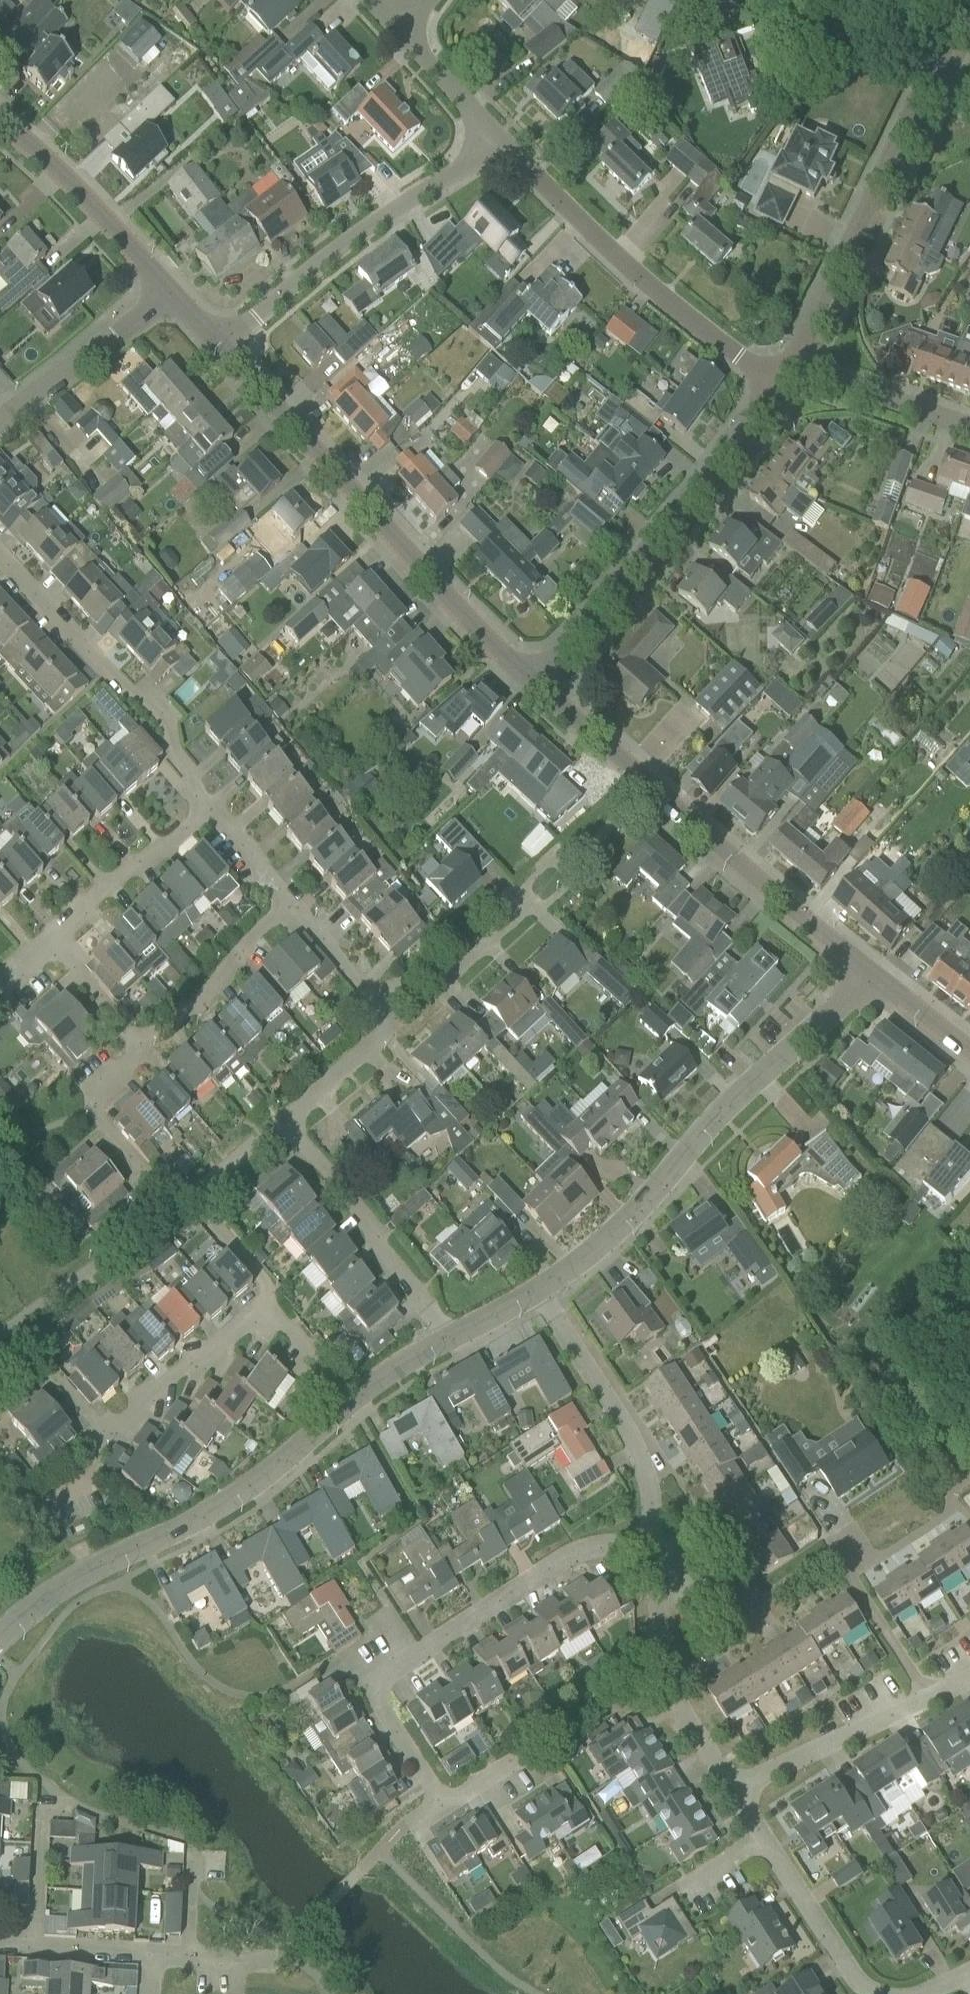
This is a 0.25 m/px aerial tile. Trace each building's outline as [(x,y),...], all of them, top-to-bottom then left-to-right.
[(11,15),(3,6),(9,0),(0,0),(0,26),(11,15)] [(30,7),(3,39),(19,52),(37,31),(53,12),(39,0),(37,0),(31,7),(30,7)] [(125,0),(113,14),(128,27),(141,12),(125,0)] [(291,0),(251,0),(242,8),(267,35),(298,8),(291,0)] [(556,17),(538,0),(497,0),(524,26),(531,18),(548,34),(527,51),(542,65),(576,37),(562,23),(556,17)] [(556,17),(569,3),(566,0),(538,0),(556,17)] [(646,10),(667,20),(673,9),(655,0),(651,0),(646,10)] [(673,9),(677,0),(655,0),(673,9)] [(697,16),(708,45),(715,64),(699,70),(702,77),(701,77),(710,100),(711,100),(712,103),(727,98),(729,103),(733,115),(737,113),(736,109),(748,104),(752,113),(768,107),(756,74),(749,76),(742,59),(737,61),(731,46),(727,47),(725,41),(734,37),(754,30),(743,0),(738,0),(697,16)] [(196,22),(183,3),(173,10),(187,29),(196,22)] [(641,21),(662,32),(667,20),(646,10),(641,21)] [(153,48),(160,40),(140,21),(118,43),(139,63),(141,60),(147,66),(159,53),(153,48)] [(657,42),(662,32),(641,21),(636,31),(657,42)] [(282,47),(251,76),(262,89),(267,84),(269,86),(299,59),(329,92),(337,85),(338,86),(360,67),(333,37),(324,45),(319,40),(321,38),(311,27),(285,50),(282,47)] [(37,31),(19,52),(18,52),(31,63),(22,74),(44,94),(58,78),(65,84),(69,79),(77,71),(69,65),(72,62),(37,31)] [(241,84),(251,76),(282,47),(272,36),(265,43),(259,36),(223,70),(237,88),(241,84)] [(655,58),(648,72),(656,85),(667,64),(655,58)] [(537,95),(534,98),(560,123),(595,88),(569,63),(556,76),(549,82),(542,75),(528,89),(529,90),(530,88),(537,95)] [(606,106),(609,103),(630,82),(639,73),(626,64),(595,94),(606,106)] [(630,82),(609,103),(620,114),(641,92),(630,82)] [(355,89),(329,114),(340,125),(352,114),(394,159),(425,131),(390,95),(393,92),(385,83),(366,101),(355,89)] [(216,84),(202,94),(225,124),(238,114),(216,84)] [(237,88),(228,97),(238,111),(253,100),(241,84),(237,88)] [(116,156),(112,160),(132,182),(152,163),(156,168),(168,158),(163,153),(165,151),(146,131),(174,104),(159,88),(118,126),(132,141),(116,156)] [(241,115),(233,121),(238,128),(246,122),(244,118),(241,115)] [(632,138),(617,123),(595,146),(608,159),(604,165),(634,196),(657,173),(638,154),(641,150),(631,139),(632,138)] [(313,128),(307,133),(313,140),(314,139),(320,135),(313,128)] [(362,158),(360,155),(346,139),(333,148),(321,135),(320,135),(314,139),(321,146),(307,156),(319,172),(305,181),(323,207),(358,183),(348,168),(360,160),(362,158)] [(835,146),(820,139),(817,144),(798,135),(786,161),(783,159),(769,188),(757,213),(782,225),(798,191),(814,198),(822,182),(827,184),(833,172),(828,170),(836,153),(832,152),(835,146)] [(667,160),(689,179),(706,161),(684,142),(667,160)] [(368,154),(363,159),(373,169),(374,170),(379,165),(368,154)] [(706,161),(689,179),(700,188),(694,195),(696,197),(684,211),(699,223),(684,241),(716,268),(732,250),(717,237),(705,226),(717,213),(707,206),(726,184),(715,170),(716,169),(706,161)] [(183,176),(168,187),(193,220),(195,223),(203,217),(208,223),(226,210),(193,168),(183,176)] [(251,191),(228,209),(254,243),(263,236),(270,243),(284,232),(283,231),(302,216),(303,218),(304,217),(289,198),(299,190),(294,184),(285,192),(280,185),(258,202),(251,191)] [(739,194),(731,208),(741,213),(748,200),(739,194)] [(914,209),(900,238),(925,250),(940,257),(964,207),(954,202),(955,201),(948,198),(947,199),(937,194),(928,215),(914,209)] [(454,231),(448,225),(422,250),(437,280),(444,274),(461,257),(456,253),(475,235),(496,255),(499,253),(511,265),(525,251),(513,238),(517,234),(488,204),(476,215),(473,212),(454,231)] [(216,281),(258,249),(254,243),(228,209),(226,210),(208,223),(218,236),(195,253),(216,281)] [(737,227),(748,234),(753,225),(742,218),(737,227)] [(4,268),(0,272),(0,280),(8,289),(0,296),(0,315),(47,274),(37,263),(44,257),(25,235),(8,250),(9,251),(0,259),(0,264),(4,268)] [(889,288),(910,298),(922,274),(928,277),(938,275),(944,260),(942,259),(938,256),(900,238),(885,269),(896,274),(889,288)] [(365,283),(342,299),(357,317),(380,301),(377,297),(406,276),(422,298),(439,283),(437,280),(422,250),(420,247),(420,248),(422,251),(423,254),(408,264),(394,245),(380,255),(382,258),(360,273),(358,271),(357,272),(365,283)] [(581,303),(563,286),(567,282),(552,268),(529,294),(520,285),(501,306),(496,300),(469,329),(493,352),(527,315),(551,336),(581,303)] [(35,295),(22,306),(31,316),(43,306),(59,324),(92,296),(70,270),(53,284),(48,278),(32,291),(35,295)] [(928,295),(922,302),(922,311),(935,309),(943,294),(936,292),(928,295)] [(619,314),(606,331),(627,348),(641,331),(619,314)] [(377,338),(371,332),(362,323),(345,338),(327,317),(293,347),(313,370),(333,353),(345,367),(360,354),(377,338)] [(371,332),(377,338),(383,333),(377,326),(371,332)] [(600,349),(607,341),(600,334),(592,343),(600,349)] [(913,374),(945,385),(960,342),(940,335),(937,344),(908,334),(900,355),(918,361),(913,374)] [(420,337),(406,350),(415,361),(430,349),(420,337)] [(883,337),(880,347),(893,352),(894,347),(896,342),(883,337)] [(960,342),(945,385),(969,394),(969,346),(960,342)] [(487,354),(473,370),(488,385),(502,368),(487,354)] [(699,364),(699,365),(684,354),(680,360),(684,364),(679,372),(688,379),(680,391),(703,408),(723,382),(699,364)] [(151,414),(184,385),(168,366),(156,377),(144,364),(120,385),(148,417),(151,414)] [(333,408),(350,426),(371,407),(360,395),(370,385),(355,369),(327,395),(337,405),(333,408)] [(542,397),(549,389),(554,384),(546,380),(536,380),(528,385),(542,397)] [(184,385),(151,414),(160,424),(157,426),(165,434),(175,425),(200,402),(184,385)] [(569,397),(563,391),(556,386),(546,398),(558,409),(569,397)] [(665,394),(656,408),(663,413),(661,417),(668,422),(684,434),(703,408),(680,391),(673,400),(665,394)] [(634,392),(623,406),(623,407),(633,414),(645,423),(653,412),(647,407),(650,404),(634,392)] [(53,409),(66,425),(81,412),(68,397),(53,409)] [(419,401),(404,415),(416,428),(431,415),(421,404),(419,401)] [(175,425),(182,433),(173,440),(182,450),(216,420),(200,402),(175,425)] [(371,407),(350,426),(366,444),(369,441),(379,452),(388,443),(379,433),(387,426),(371,407)] [(614,418),(593,444),(599,449),(642,485),(664,459),(640,439),(649,427),(645,423),(633,414),(623,407),(614,418)] [(96,431),(112,449),(113,450),(120,443),(92,411),(76,425),(87,438),(96,431)] [(477,432),(462,418),(450,432),(465,446),(477,432)] [(182,450),(177,455),(192,472),(185,479),(198,493),(226,469),(213,455),(217,452),(232,438),(231,437),(233,436),(226,428),(224,430),(216,420),(182,450)] [(790,444),(770,471),(793,488),(803,496),(807,498),(818,482),(810,476),(821,459),(832,444),(842,451),(850,440),(832,426),(824,436),(811,426),(801,440),(805,442),(798,451),(790,444)] [(54,452),(38,433),(29,440),(44,459),(54,452)] [(527,434),(517,446),(525,452),(535,440),(527,434)] [(126,469),(135,461),(120,443),(113,450),(112,449),(103,456),(119,474),(126,468),(126,469)] [(489,481),(510,455),(496,444),(475,470),(489,481)] [(580,498),(591,506),(602,493),(622,509),(632,497),(636,501),(646,488),(642,485),(599,449),(586,466),(573,455),(568,461),(556,451),(543,467),(547,471),(563,483),(576,494),(580,498)] [(416,463),(406,452),(396,462),(406,472),(397,479),(413,497),(434,478),(419,460),(416,463)] [(906,502),(943,514),(949,497),(966,504),(969,492),(969,460),(949,452),(935,491),(912,483),(906,502)] [(914,461),(899,456),(892,476),(882,503),(880,510),(875,522),(890,527),(914,461)] [(233,469),(212,487),(227,503),(231,499),(232,500),(247,487),(259,500),(279,483),(256,458),(238,474),(233,469)] [(12,481),(24,469),(14,459),(9,464),(9,466),(3,471),(0,467),(0,492),(12,481)] [(547,471),(543,467),(536,462),(527,473),(538,483),(547,471)] [(445,468),(434,478),(413,497),(436,522),(457,503),(449,494),(460,484),(445,468)] [(0,492),(0,517),(12,529),(25,517),(41,502),(32,492),(36,488),(36,481),(24,469),(12,481),(0,492)] [(749,497),(765,509),(778,519),(786,508),(801,520),(816,501),(803,496),(793,488),(770,471),(749,497)] [(116,476),(91,499),(107,517),(132,494),(116,476)] [(68,490),(78,503),(88,495),(78,482),(68,490)] [(572,499),(576,494),(563,483),(559,488),(572,499)] [(966,504),(961,517),(969,520),(969,492),(966,504)] [(292,498),(277,511),(272,516),(273,517),(259,531),(268,541),(283,528),(292,538),(312,520),(292,498)] [(609,521),(591,506),(580,498),(558,520),(567,528),(574,520),(595,538),(609,521)] [(138,515),(126,501),(114,512),(126,526),(138,515)] [(25,517),(12,529),(20,538),(36,555),(69,525),(53,508),(50,511),(41,502),(25,517)] [(200,543),(211,556),(217,550),(250,525),(239,512),(210,535),(207,538),(200,543)] [(473,558),(498,582),(520,559),(529,549),(503,523),(493,532),(473,512),(460,526),(483,549),(473,558)] [(73,569),(89,554),(81,545),(85,542),(69,525),(36,555),(52,572),(65,560),(73,569)] [(710,547),(725,559),(738,569),(748,557),(752,560),(755,556),(767,565),(782,544),(766,532),(756,544),(739,530),(731,531),(726,527),(710,547)] [(793,532),(783,545),(827,578),(837,565),(793,532)] [(520,559),(498,582),(522,606),(533,595),(546,608),(561,591),(549,579),(544,584),(526,566),(535,558),(540,562),(557,545),(545,533),(529,549),(520,559)] [(287,560),(277,569),(287,580),(290,577),(309,597),(330,578),(334,574),(349,560),(328,538),(310,555),(301,546),(287,560)] [(269,544),(244,566),(258,582),(283,561),(269,544)] [(158,558),(168,570),(172,571),(177,566),(178,562),(169,550),(164,550),(159,554),(158,558)] [(99,564),(89,554),(73,569),(81,578),(65,593),(81,610),(105,587),(114,580),(99,564)] [(244,566),(218,589),(231,605),(258,582),(244,566)] [(679,594),(695,606),(707,615),(718,603),(722,606),(725,603),(736,612),(751,593),(746,590),(731,577),(722,588),(698,569),(679,594)] [(141,603),(148,596),(162,583),(164,581),(153,570),(129,590),(141,603)] [(124,618),(141,603),(117,577),(114,580),(105,587),(81,610),(105,636),(111,630),(124,618)] [(343,636),(352,628),(386,598),(368,578),(348,596),(347,595),(335,581),(317,597),(318,598),(284,629),(298,645),(327,619),(343,636)] [(162,583),(148,596),(156,606),(171,592),(162,583)] [(930,592),(910,583),(896,614),(916,623),(930,592)] [(818,635),(853,597),(841,588),(827,602),(825,600),(805,622),(818,635)] [(893,598),(874,589),(868,602),(887,611),(893,598)] [(13,610),(0,596),(0,622),(13,610)] [(156,606),(148,596),(141,603),(124,618),(111,630),(135,656),(159,634),(147,621),(160,609),(156,606)] [(386,598),(352,628),(372,651),(356,666),(365,676),(374,668),(394,649),(383,637),(404,618),(386,598)] [(37,636),(13,610),(0,622),(0,647),(2,649),(0,651),(0,659),(1,661),(2,661),(5,664),(5,665),(37,636)] [(674,630),(671,627),(656,613),(615,659),(616,660),(618,657),(628,666),(612,684),(639,709),(662,683),(642,666),(674,630)] [(969,643),(969,616),(963,613),(955,637),(969,643)] [(891,617),(883,626),(931,648),(939,639),(891,617)] [(164,661),(173,670),(186,658),(189,655),(180,645),(174,651),(165,641),(169,638),(172,638),(176,633),(177,630),(179,628),(173,621),(159,634),(135,656),(151,674),(164,661)] [(805,642),(785,623),(771,637),(791,657),(805,642)] [(249,648),(234,629),(217,642),(232,661),(249,648)] [(61,662),(37,636),(5,665),(14,674),(19,669),(35,686),(61,662)] [(933,650),(946,659),(955,648),(942,639),(933,650)] [(390,677),(418,709),(451,680),(437,664),(441,660),(426,643),(416,652),(406,640),(394,649),(374,668),(385,681),(390,677)] [(258,656),(239,671),(251,685),(269,669),(258,656)] [(186,658),(173,670),(181,680),(194,667),(186,658)] [(50,702),(45,706),(54,717),(85,688),(61,662),(35,686),(50,702)] [(724,732),(763,690),(734,662),(694,703),(724,732)] [(217,693),(226,684),(238,674),(236,672),(229,665),(208,683),(217,693)] [(356,666),(349,672),(358,682),(365,676),(356,666)] [(238,674),(226,684),(235,695),(246,685),(238,674)] [(836,683),(830,677),(816,691),(822,697),(836,683)] [(776,682),(763,695),(774,705),(787,692),(776,682)] [(848,694),(839,685),(830,694),(839,704),(848,694)] [(432,716),(420,727),(434,741),(447,726),(456,734),(471,718),(482,728),(488,721),(502,706),(481,687),(471,697),(463,690),(432,716)] [(96,699),(107,712),(116,704),(105,691),(96,699)] [(802,705),(787,692),(774,705),(789,718),(802,705)] [(248,738),(255,731),(273,716),(255,695),(246,703),(253,712),(246,718),(235,705),(206,730),(221,747),(225,743),(232,751),(248,738)] [(278,720),(288,711),(276,697),(266,706),(278,720)] [(429,712),(412,727),(415,731),(420,727),(432,716),(429,712)] [(478,773),(465,787),(476,796),(490,783),(511,762),(516,767),(540,740),(510,713),(497,728),(486,740),(499,751),(491,760),(490,759),(478,773)] [(796,754),(819,727),(806,716),(782,742),(796,754)] [(124,731),(108,745),(115,753),(141,783),(158,769),(154,764),(162,757),(128,717),(119,725),(124,731)] [(903,740),(880,719),(870,730),(893,751),(903,740)] [(31,738),(40,729),(31,720),(22,729),(31,738)] [(696,775),(692,781),(711,797),(715,792),(713,790),(735,764),(732,761),(747,744),(753,737),(738,723),(731,731),(712,754),(716,757),(699,777),(696,775)] [(786,766),(812,787),(815,783),(844,750),(845,749),(843,748),(832,739),(819,727),(796,754),(794,755),(786,766)] [(63,728),(55,735),(65,746),(73,739),(63,728)] [(12,738),(21,748),(31,738),(22,729),(12,738)] [(268,764),(277,756),(286,749),(277,739),(268,746),(255,731),(248,738),(232,751),(226,757),(240,774),(245,770),(252,778),(268,764)] [(942,747),(925,732),(917,741),(934,756),(942,747)] [(383,754),(397,743),(389,733),(375,744),(383,754)] [(10,758),(1,748),(4,745),(0,740),(0,768),(10,758)] [(517,790),(554,823),(582,798),(560,778),(570,767),(540,740),(516,767),(528,778),(517,790)] [(739,821),(782,770),(781,770),(785,765),(786,766),(794,755),(796,754),(782,742),(781,744),(768,759),(748,783),(743,779),(721,806),(739,821)] [(99,769),(91,776),(108,795),(116,788),(124,797),(141,783),(115,753),(108,745),(107,743),(94,754),(103,764),(98,768),(99,769)] [(946,769),(955,778),(966,766),(969,762),(969,748),(968,746),(946,769)] [(463,747),(441,771),(453,783),(475,758),(463,747)] [(815,783),(830,796),(858,763),(844,750),(815,783)] [(41,769),(48,763),(37,751),(30,757),(41,769)] [(291,773),(277,756),(268,764),(252,778),(248,782),(262,799),(266,795),(273,804),(296,784),(289,776),(291,773)] [(302,769),(291,779),(296,784),(297,783),(307,775),(314,768),(309,763),(302,769)] [(795,782),(782,770),(739,821),(746,827),(746,830),(753,836),(756,835),(756,836),(779,810),(775,806),(795,782)] [(943,770),(937,776),(943,782),(949,776),(943,770)] [(365,771),(341,791),(356,807),(379,787),(365,771)] [(73,806),(87,822),(95,814),(99,820),(116,805),(115,804),(108,795),(91,776),(90,775),(80,785),(70,774),(56,787),(62,795),(73,806)] [(296,784),(273,804),(268,808),(283,825),(285,824),(292,832),(309,817),(315,812),(308,804),(312,800),(297,783),(296,784)] [(89,824),(87,822),(73,806),(62,795),(46,810),(47,812),(40,819),(59,841),(67,834),(72,838),(89,824)] [(312,800),(308,804),(315,812),(316,811),(322,806),(315,797),(312,800)] [(831,825),(848,840),(870,815),(853,800),(831,825)] [(813,849),(813,848),(821,839),(810,830),(818,818),(808,808),(790,829),(789,829),(772,849),(796,870),(813,849)] [(316,811),(315,812),(309,817),(292,832),(287,836),(302,853),(306,849),(313,857),(329,843),(336,838),(329,829),(331,828),(316,811)] [(37,816),(12,839),(17,843),(20,847),(33,862),(41,855),(46,860),(63,846),(59,841),(40,819),(37,816)] [(452,857),(425,882),(450,908),(466,893),(463,890),(476,878),(470,871),(486,856),(454,822),(436,839),(452,857)] [(540,827),(521,847),(535,860),(555,841),(540,827)] [(0,838),(0,874),(8,867),(26,887),(42,873),(33,862),(20,847),(17,843),(12,839),(7,833),(0,838)] [(329,843),(313,857),(309,861),(324,878),(329,874),(336,882),(351,868),(358,862),(351,854),(353,852),(338,835),(336,838),(329,843)] [(613,876),(626,888),(642,871),(662,889),(652,900),(666,912),(676,902),(683,893),(689,887),(676,875),(682,868),(649,838),(613,876)] [(813,849),(796,870),(820,890),(851,854),(842,847),(835,842),(822,857),(813,849)] [(962,854),(969,862),(969,846),(962,854)] [(188,866),(180,873),(188,882),(203,900),(210,907),(235,885),(202,848),(185,862),(188,866)] [(360,861),(358,862),(351,868),(336,882),(331,886),(346,903),(355,895),(362,904),(381,887),(384,884),(394,875),(381,860),(369,870),(360,861)] [(862,926),(902,882),(893,874),(887,880),(868,863),(834,900),(862,926)] [(164,889),(156,896),(170,912),(187,932),(201,919),(192,909),(203,900),(188,882),(180,873),(177,870),(160,884),(164,889)] [(0,909),(17,894),(0,874),(0,909)] [(902,882),(862,926),(890,952),(914,926),(912,923),(922,912),(903,894),(908,888),(902,882)] [(361,920),(375,937),(405,911),(391,894),(392,893),(384,884),(381,887),(362,904),(354,911),(362,919),(361,920)] [(428,890),(419,899),(428,909),(437,900),(428,890)] [(152,891),(135,906),(144,916),(135,924),(162,954),(187,932),(170,912),(156,896),(152,891)] [(666,912),(676,921),(693,901),(683,893),(676,902),(666,912)] [(733,919),(700,893),(693,901),(676,921),(671,927),(689,941),(693,945),(679,960),(686,966),(679,974),(691,984),(732,945),(721,935),(733,919)] [(217,916),(230,930),(240,921),(228,907),(217,916)] [(405,911),(375,937),(390,953),(401,943),(409,951),(428,934),(421,926),(419,928),(405,911)] [(952,932),(959,918),(946,911),(939,926),(952,932)] [(129,916),(112,931),(130,952),(122,959),(135,974),(141,981),(151,972),(153,974),(168,961),(162,954),(135,924),(129,916)] [(205,952),(217,941),(207,929),(194,940),(205,952)] [(957,945),(945,936),(937,947),(933,944),(932,946),(919,962),(935,974),(929,981),(954,1000),(969,979),(969,948),(961,941),(957,945)] [(534,965),(547,980),(556,990),(572,975),(578,983),(590,971),(586,967),(572,952),(559,937),(548,947),(550,950),(534,965)] [(277,954),(304,985),(315,976),(322,984),(336,972),(318,951),(310,958),(294,940),(277,954)] [(108,943),(91,958),(107,976),(98,984),(115,1003),(117,1006),(126,998),(124,995),(118,989),(135,974),(122,959),(108,943)] [(440,950),(439,949),(433,943),(426,950),(434,957),(440,950)] [(706,1005),(710,1009),(725,1022),(729,1018),(738,1027),(782,979),(773,970),(777,966),(756,947),(738,968),(732,963),(723,956),(667,1017),(683,1032),(693,1022),(691,1020),(706,1005)] [(277,954),(260,969),(276,987),(268,994),(282,1010),(291,1002),(288,999),(304,985),(277,954)] [(173,967),(175,969),(180,974),(191,965),(184,957),(173,967)] [(590,971),(588,974),(624,1006),(638,993),(627,983),(613,971),(601,960),(590,971)] [(622,962),(613,971),(627,983),(632,978),(631,970),(622,962)] [(512,978),(483,1004),(496,1019),(506,1029),(517,1041),(546,1015),(540,1010),(535,1004),(525,993),(512,978)] [(954,1000),(969,1013),(969,979),(954,1000)] [(155,980),(146,987),(152,994),(159,1002),(168,995),(155,980)] [(256,980),(239,995),(244,1001),(257,1016),(248,1023),(258,1034),(266,1026),(274,1035),(291,1021),(282,1010),(268,994),(256,980)] [(152,994),(139,1005),(146,1013),(159,1002),(152,994)] [(26,1014),(19,1021),(22,1024),(20,1026),(40,1047),(44,1044),(49,1039),(79,1013),(64,996),(46,1012),(38,1004),(26,1014)] [(577,1049),(586,1041),(587,1041),(549,1001),(540,1010),(577,1049)] [(236,1060),(261,1038),(258,1034),(248,1023),(236,1008),(234,1007),(217,1021),(222,1027),(214,1034),(227,1049),(236,1060)] [(674,1027),(652,1007),(640,1021),(661,1041),(674,1027)] [(49,1039),(44,1044),(68,1072),(93,1050),(83,1039),(93,1029),(79,1013),(49,1039)] [(457,1018),(435,1039),(463,1069),(485,1049),(485,1048),(457,1018)] [(482,1027),(473,1035),(485,1048),(485,1049),(487,1052),(497,1043),(482,1027)] [(894,1077),(915,1050),(886,1027),(868,1049),(858,1041),(841,1063),(852,1072),(861,1061),(871,1069),(876,1063),(894,1077)] [(196,1048),(188,1055),(202,1071),(211,1082),(218,1090),(232,1077),(225,1069),(236,1060),(227,1049),(214,1034),(209,1029),(192,1044),(196,1048)] [(413,1059),(426,1074),(440,1089),(463,1069),(435,1039),(413,1059)] [(598,1053),(587,1041),(586,1041),(577,1049),(588,1061),(598,1053)] [(537,1086),(497,1043),(487,1052),(527,1095),(537,1086)] [(637,1079),(646,1089),(660,1103),(696,1069),(673,1045),(637,1079)] [(915,1050),(894,1077),(889,1083),(917,1106),(928,1092),(929,1093),(945,1074),(915,1050)] [(171,1070),(163,1078),(176,1093),(184,1102),(192,1095),(194,1097),(211,1082),(202,1071),(188,1055),(184,1051),(167,1066),(171,1070)] [(287,1068),(295,1077),(304,1068),(297,1060),(287,1068)] [(814,1078),(830,1091),(843,1075),(828,1061),(814,1078)] [(150,1097),(142,1104),(164,1130),(163,1130),(167,1134),(167,1133),(172,1129),(176,1125),(173,1122),(189,1108),(184,1102),(176,1093),(163,1078),(162,1077),(145,1092),(150,1097)] [(275,1094),(284,1086),(276,1078),(267,1085),(275,1094)] [(0,1081),(0,1106),(11,1118),(24,1107),(1,1080),(0,1081)] [(637,1103),(624,1088),(618,1083),(589,1111),(616,1139),(632,1124),(624,1115),(637,1103)] [(460,1128),(461,1128),(437,1102),(428,1110),(425,1107),(412,1092),(390,1112),(403,1127),(392,1136),(406,1152),(426,1135),(429,1138),(446,1132),(452,1153),(457,1158),(473,1143),(460,1128)] [(437,1102),(461,1128),(468,1122),(467,1119),(468,1118),(445,1092),(435,1100),(437,1102)] [(248,1101),(255,1110),(265,1102),(258,1093),(248,1101)] [(189,1097),(184,1102),(189,1108),(194,1103),(189,1097)] [(381,1146),(392,1136),(403,1127),(390,1112),(378,1098),(351,1122),(363,1136),(353,1145),(365,1160),(381,1146)] [(122,1116),(114,1123),(121,1132),(128,1140),(145,1160),(150,1166),(159,1158),(154,1152),(148,1145),(147,1144),(163,1130),(164,1130),(142,1104),(137,1099),(120,1114),(122,1116)] [(543,1102),(534,1111),(542,1120),(552,1111),(543,1102)] [(573,1154),(578,1159),(592,1146),(600,1155),(616,1139),(589,1111),(576,1123),(559,1104),(552,1111),(542,1120),(551,1129),(573,1154)] [(906,1106),(883,1134),(906,1154),(930,1126),(906,1106)] [(530,1107),(520,1116),(523,1119),(533,1110),(530,1107)] [(523,1119),(522,1120),(540,1139),(556,1156),(535,1177),(540,1182),(545,1188),(574,1218),(596,1197),(564,1163),(573,1154),(551,1129),(542,1120),(534,1111),(533,1110),(523,1119)] [(467,1135),(475,1143),(484,1135),(476,1127),(467,1135)] [(913,1200),(919,1204),(929,1191),(946,1205),(969,1179),(969,1162),(930,1127),(917,1142),(891,1174),(917,1196),(913,1200)] [(172,1129),(167,1133),(171,1137),(178,1145),(183,1141),(180,1137),(181,1136),(176,1131),(175,1130),(174,1131),(172,1129)] [(748,1191),(746,1191),(765,1223),(787,1210),(779,1197),(790,1190),(792,1188),(793,1186),(794,1183),(796,1180),(801,1177),(805,1176),(808,1175),(812,1177),(834,1190),(838,1188),(845,1195),(862,1179),(853,1170),(826,1134),(827,1133),(826,1132),(805,1148),(806,1149),(807,1148),(810,1151),(803,1158),(785,1140),(748,1176),(749,1177),(750,1177),(758,1185),(748,1192),(748,1191)] [(338,1142),(331,1149),(336,1156),(333,1159),(338,1165),(349,1155),(338,1142)] [(69,1186),(77,1196),(108,1169),(93,1153),(75,1169),(67,1160),(47,1178),(61,1194),(69,1186)] [(458,1159),(446,1170),(466,1191),(477,1180),(458,1159)] [(108,1169),(77,1196),(68,1204),(90,1230),(112,1211),(104,1202),(123,1186),(108,1169)] [(272,1212),(301,1186),(287,1169),(268,1186),(261,1177),(251,1186),(259,1194),(257,1196),(270,1210),(272,1212)] [(498,1179),(493,1184),(485,1175),(479,1181),(497,1200),(510,1214),(521,1204),(498,1179)] [(887,1184),(877,1193),(889,1206),(899,1196),(887,1184)] [(280,1249),(290,1240),(305,1227),(320,1214),(313,1205),(316,1202),(301,1186),(272,1212),(281,1222),(267,1234),(280,1249)] [(552,1238),(574,1218),(545,1188),(524,1208),(552,1238)] [(423,1190),(402,1210),(411,1221),(433,1201),(423,1190)] [(469,1218),(480,1231),(469,1241),(488,1263),(496,1272),(517,1253),(498,1232),(507,1224),(487,1202),(469,1218)] [(688,1218),(672,1229),(684,1246),(692,1257),(720,1237),(739,1264),(752,1283),(756,1280),(755,1279),(772,1267),(759,1249),(749,1235),(737,1219),(737,1220),(725,1229),(709,1207),(690,1221),(688,1218)] [(234,1217),(226,1208),(218,1215),(226,1223),(234,1217)] [(305,1227),(290,1240),(304,1257),(307,1254),(314,1263),(321,1256),(337,1243),(330,1235),(335,1230),(320,1214),(305,1227)] [(72,1245),(82,1237),(75,1229),(66,1238),(72,1245)] [(442,1250),(439,1247),(429,1256),(441,1269),(450,1261),(468,1281),(488,1263),(469,1241),(461,1232),(442,1250)] [(176,1238),(171,1242),(177,1250),(182,1245),(176,1238)] [(343,1282),(359,1268),(352,1259),(356,1255),(342,1238),(337,1243),(321,1256),(314,1263),(311,1265),(326,1282),(329,1280),(336,1288),(343,1282)] [(178,1253),(169,1242),(144,1260),(152,1271),(153,1271),(176,1254),(178,1253)] [(209,1288),(222,1303),(230,1296),(235,1301),(251,1286),(221,1251),(220,1252),(216,1249),(211,1250),(207,1253),(206,1258),(207,1262),(204,1265),(201,1261),(191,1269),(200,1279),(209,1288)] [(268,1260),(260,1251),(255,1256),(263,1265),(268,1260)] [(152,1271),(144,1260),(122,1274),(131,1286),(152,1271)] [(772,1267),(755,1279),(756,1280),(762,1289),(779,1277),(772,1267)] [(336,1288),(330,1294),(345,1311),(344,1312),(338,1317),(344,1325),(363,1309),(356,1301),(374,1284),(359,1268),(343,1282),(336,1288)] [(649,1270),(639,1277),(648,1289),(658,1282),(649,1270)] [(122,1274),(115,1279),(123,1291),(131,1286),(122,1274)] [(222,1304),(222,1303),(209,1288),(200,1279),(190,1287),(183,1278),(168,1292),(183,1310),(197,1326),(205,1318),(209,1323),(226,1308),(222,1304)] [(115,1279),(107,1285),(116,1297),(123,1291),(115,1279)] [(621,1297),(597,1315),(619,1345),(635,1333),(644,1345),(660,1333),(664,1330),(648,1309),(651,1306),(629,1280),(616,1291),(621,1297)] [(116,1297),(107,1285),(88,1299),(96,1310),(116,1297)] [(155,1329),(169,1344),(177,1337),(181,1342),(198,1327),(197,1326),(183,1310),(168,1292),(164,1288),(139,1310),(146,1319),(155,1329)] [(377,1296),(363,1309),(344,1325),(342,1326),(351,1337),(357,1337),(368,1350),(387,1333),(380,1325),(398,1308),(383,1291),(377,1296)] [(96,1310),(88,1299),(76,1308),(84,1318),(96,1310)] [(64,1319),(73,1332),(86,1321),(77,1309),(64,1319)] [(173,1349),(169,1344),(155,1329),(146,1319),(137,1327),(131,1320),(130,1321),(128,1319),(119,1328),(114,1332),(117,1335),(117,1336),(130,1351),(142,1364),(142,1365),(151,1358),(156,1363),(173,1349)] [(680,1319),(674,1323),(675,1329),(680,1336),(685,1338),(691,1334),(690,1328),(685,1321),(680,1319)] [(60,1339),(69,1331),(62,1324),(54,1331),(60,1339)] [(125,1380),(142,1365),(142,1364),(130,1351),(117,1336),(107,1344),(98,1334),(83,1348),(91,1357),(92,1357),(100,1366),(113,1382),(121,1375),(125,1380)] [(496,1370),(487,1376),(501,1401),(536,1381),(551,1407),(569,1396),(537,1340),(493,1366),(496,1370)] [(698,1351),(684,1360),(692,1371),(705,1362),(698,1351)] [(795,1352),(782,1360),(793,1377),(806,1368),(795,1352)] [(77,1374),(68,1382),(76,1391),(85,1384),(100,1401),(117,1387),(113,1382),(100,1366),(92,1357),(91,1357),(74,1371),(77,1374)] [(225,1376),(225,1378),(236,1386),(255,1400),(263,1406),(273,1413),(285,1397),(276,1390),(286,1376),(277,1370),(265,1361),(262,1366),(257,1372),(241,1360),(239,1358),(226,1375),(225,1376)] [(341,1366),(350,1376),(357,1369),(348,1359),(341,1366)] [(435,1390),(426,1395),(430,1402),(440,1419),(451,1413),(453,1412),(446,1399),(467,1387),(490,1425),(509,1414),(501,1401),(487,1376),(477,1359),(432,1384),(435,1390)] [(649,1401),(656,1412),(690,1390),(674,1366),(644,1386),(653,1399),(649,1401)] [(714,1375),(704,1382),(708,1389),(719,1382),(714,1375)] [(194,1400),(203,1406),(233,1429),(235,1426),(255,1400),(236,1386),(219,1408),(208,1400),(218,1387),(208,1380),(194,1400)] [(705,1413),(690,1390),(656,1412),(662,1422),(666,1419),(675,1433),(705,1413)] [(11,1422),(26,1438),(56,1412),(41,1395),(23,1411),(16,1403),(6,1411),(13,1420),(11,1422)] [(233,1429),(203,1406),(187,1429),(178,1422),(187,1409),(177,1402),(164,1421),(174,1429),(203,1450),(215,1434),(224,1441),(233,1429)] [(462,1457),(449,1434),(430,1402),(387,1427),(390,1433),(379,1439),(393,1464),(408,1455),(400,1442),(421,1431),(443,1469),(462,1457)] [(580,1419),(571,1405),(509,1446),(513,1453),(521,1465),(525,1471),(563,1446),(574,1463),(569,1465),(578,1479),(572,1483),(579,1493),(600,1480),(593,1470),(601,1465),(574,1423),(580,1419)] [(728,1417),(735,1427),(745,1421),(738,1410),(728,1417)] [(533,1426),(531,1411),(517,1413),(519,1428),(533,1426)] [(68,1431),(70,1429),(56,1412),(26,1438),(34,1449),(26,1455),(40,1471),(76,1440),(68,1431)] [(290,1413),(285,1420),(293,1426),(298,1418),(290,1413)] [(451,1413),(440,1419),(449,1434),(460,1428),(451,1413)] [(679,1449),(686,1459),(721,1437),(705,1413),(675,1433),(684,1446),(679,1449)] [(876,1449),(869,1438),(855,1418),(831,1434),(842,1449),(816,1466),(828,1482),(839,1499),(888,1465),(876,1449)] [(745,1421),(735,1427),(741,1436),(751,1430),(745,1421)] [(133,1444),(142,1451),(171,1472),(183,1456),(193,1463),(203,1450),(174,1429),(157,1451),(148,1445),(157,1433),(147,1425),(133,1444)] [(772,1448),(797,1485),(816,1472),(793,1438),(792,1435),(772,1448)] [(701,1481),(702,1482),(732,1462),(736,1460),(721,1437),(686,1459),(693,1469),(697,1466),(705,1478),(701,1481)] [(761,1445),(751,1451),(758,1461),(768,1455),(761,1445)] [(171,1472),(142,1451),(125,1474),(116,1467),(126,1454),(116,1447),(102,1466),(140,1495),(153,1478),(162,1484),(171,1472)] [(321,1495),(337,1523),(354,1513),(347,1502),(366,1492),(381,1519),(400,1508),(369,1452),(324,1476),(327,1483),(317,1488),(321,1495)] [(513,1453),(506,1458),(514,1470),(521,1465),(513,1453)] [(707,1498),(714,1508),(748,1486),(732,1462),(702,1482),(711,1495),(707,1498)] [(776,1467),(767,1473),(777,1487),(786,1481),(776,1467)] [(481,1514),(505,1550),(541,1527),(544,1532),(558,1522),(547,1505),(525,1471),(501,1486),(519,1514),(504,1525),(499,1518),(497,1519),(490,1509),(481,1514)] [(763,1509),(748,1486),(714,1508),(720,1517),(724,1515),(733,1529),(763,1509)] [(792,1490),(783,1496),(789,1505),(798,1499),(792,1490)] [(281,1526),(272,1531),(294,1571),(307,1564),(291,1534),(312,1523),(334,1561),(352,1551),(337,1523),(321,1495),(277,1520),(281,1526)] [(435,1553),(453,1581),(489,1557),(492,1563),(507,1553),(505,1550),(481,1514),(473,1500),(449,1516),(466,1543),(451,1553),(446,1545),(435,1553)] [(547,1505),(558,1522),(566,1517),(556,1500),(547,1505)] [(737,1544),(744,1555),(778,1533),(763,1509),(733,1529),(741,1541),(737,1544)] [(963,1572),(969,1567),(969,1530),(968,1526),(953,1536),(951,1532),(941,1538),(963,1572)] [(294,1571),(272,1531),(226,1556),(230,1562),(219,1567),(233,1592),(247,1584),(240,1572),(262,1560),(284,1599),(303,1588),(294,1571)] [(794,1557),(778,1533),(744,1555),(751,1565),(755,1562),(765,1576),(794,1557)] [(458,1589),(453,1581),(435,1553),(424,1536),(400,1551),(410,1567),(383,1585),(392,1599),(404,1617),(441,1593),(445,1598),(458,1589)] [(933,1549),(920,1557),(942,1591),(940,1587),(963,1572),(941,1538),(931,1545),(933,1549)] [(169,1580),(172,1586),(162,1592),(176,1618),(191,1609),(183,1595),(204,1584),(226,1623),(244,1613),(233,1592),(219,1567),(213,1556),(169,1580)] [(942,1591),(920,1557),(918,1558),(921,1562),(909,1570),(906,1566),(896,1572),(918,1606),(942,1591)] [(875,1592),(894,1622),(918,1606),(896,1572),(886,1579),(888,1583),(875,1592)] [(569,1603),(586,1630),(598,1622),(599,1625),(619,1612),(623,1619),(634,1611),(634,1609),(629,1601),(616,1609),(599,1583),(589,1591),(582,1580),(563,1593),(569,1603)] [(334,1637),(326,1642),(334,1655),(359,1638),(352,1626),(353,1626),(336,1601),(342,1597),(333,1583),(282,1617),(297,1640),(324,1622),(334,1637)] [(969,1613),(969,1594),(962,1599),(969,1613)] [(843,1641),(866,1626),(867,1625),(848,1595),(831,1606),(828,1602),(821,1607),(843,1641)] [(532,1613),(538,1622),(556,1649),(567,1642),(568,1644),(588,1632),(586,1630),(569,1603),(558,1610),(552,1600),(532,1613)] [(800,1626),(822,1660),(824,1659),(821,1655),(843,1641),(821,1607),(811,1614),(813,1617),(800,1626)] [(251,1608),(248,1613),(251,1619),(257,1619),(261,1613),(257,1608),(251,1608)] [(938,1619),(929,1624),(935,1633),(943,1627),(938,1619)] [(502,1633),(508,1643),(527,1671),(528,1671),(532,1678),(544,1670),(539,1663),(557,1651),(556,1649),(538,1622),(528,1629),(522,1620),(502,1633)] [(799,1675),(822,1660),(800,1626),(799,1626),(802,1630),(789,1638),(787,1634),(777,1641),(799,1675)] [(199,1652),(207,1648),(201,1636),(193,1641),(199,1652)] [(527,1671),(508,1643),(498,1649),(492,1639),(471,1652),(482,1668),(495,1689),(506,1682),(508,1684),(527,1671)] [(769,1651),(756,1660),(775,1690),(799,1675),(777,1641),(766,1647),(769,1651)] [(865,1675),(881,1664),(873,1652),(860,1661),(861,1664),(859,1666),(864,1674),(865,1675)] [(730,1671),(752,1706),(775,1690),(756,1660),(742,1668),(740,1664),(730,1671)] [(446,1678),(452,1688),(469,1714),(480,1707),(483,1711),(502,1699),(495,1689),(482,1668),(472,1675),(466,1665),(446,1678)] [(854,1681),(864,1674),(859,1666),(849,1672),(854,1681)] [(728,1721),(752,1706),(730,1671),(719,1678),(722,1682),(708,1690),(728,1721)] [(297,1692),(293,1694),(299,1703),(297,1704),(311,1726),(350,1700),(337,1681),(329,1686),(328,1685),(320,1690),(314,1681),(297,1692)] [(577,1683),(572,1686),(576,1693),(582,1690),(577,1683)] [(812,1689),(817,1697),(827,1691),(822,1683),(812,1689)] [(472,1719),(469,1714),(452,1688),(442,1695),(436,1685),(415,1698),(430,1721),(418,1729),(432,1750),(456,1734),(453,1731),(472,1719)] [(796,1695),(802,1706),(813,1699),(806,1688),(796,1695)] [(308,1728),(328,1757),(353,1741),(347,1731),(355,1726),(354,1725),(363,1719),(350,1700),(311,1726),(308,1728)] [(969,1708),(948,1722),(969,1755),(969,1709),(969,1708)] [(769,1728),(778,1721),(773,1712),(763,1719),(769,1728)] [(751,1728),(756,1736),(766,1730),(761,1722),(751,1728)] [(941,1779),(959,1767),(962,1772),(969,1767),(969,1755),(948,1722),(927,1736),(936,1750),(926,1756),(941,1779)] [(619,1729),(589,1749),(598,1764),(602,1761),(614,1780),(629,1770),(661,1750),(648,1730),(636,1738),(627,1724),(619,1729)] [(353,1741),(328,1757),(341,1777),(351,1770),(358,1781),(390,1760),(377,1741),(369,1746),(368,1745),(360,1750),(353,1741)] [(878,1756),(904,1796),(918,1787),(922,1793),(941,1781),(940,1780),(941,1779),(926,1756),(921,1748),(908,1756),(899,1742),(878,1756)] [(632,1810),(641,1805),(663,1791),(656,1780),(673,1769),(661,1750),(629,1770),(637,1783),(621,1793),(632,1810)] [(442,1762),(452,1776),(462,1769),(452,1755),(442,1762)] [(886,1829),(881,1820),(893,1812),(889,1807),(903,1797),(903,1796),(904,1796),(878,1756),(857,1770),(866,1785),(855,1793),(859,1799),(881,1832),(886,1829)] [(403,1779),(390,1760),(358,1781),(348,1788),(360,1807),(358,1808),(365,1819),(393,1801),(387,1791),(395,1786),(394,1785),(403,1779)] [(294,1763),(285,1771),(292,1781),(302,1773),(294,1763)] [(319,1781),(311,1771),(295,1781),(303,1792),(319,1781)] [(13,1783),(12,1800),(31,1801),(32,1784),(13,1783)] [(837,1783),(815,1797),(835,1827),(839,1833),(849,1827),(854,1835),(864,1829),(871,1838),(881,1832),(859,1799),(851,1804),(837,1783)] [(9,1801),(10,1784),(0,1784),(0,1801),(9,1801)] [(553,1790),(534,1802),(554,1835),(559,1842),(571,1834),(589,1822),(586,1817),(575,1800),(564,1807),(553,1790)] [(660,1818),(668,1830),(699,1810),(687,1791),(670,1802),(663,1791),(641,1805),(653,1822),(660,1818)] [(835,1827),(815,1797),(794,1811),(807,1831),(799,1837),(815,1861),(828,1852),(819,1837),(835,1827)] [(554,1835),(534,1802),(515,1814),(526,1832),(515,1839),(529,1861),(546,1851),(541,1843),(554,1835)] [(1,1818),(9,1818),(10,1803),(0,1803),(0,1834),(1,1818)] [(969,1820),(969,1806),(961,1812),(967,1822),(969,1820)] [(680,1866),(701,1852),(694,1841),(712,1829),(699,1810),(668,1830),(677,1843),(669,1848),(680,1866)] [(74,1811),(73,1822),(94,1831),(95,1821),(74,1811)] [(609,1811),(599,1817),(606,1828),(615,1822),(609,1811)] [(475,1812),(455,1825),(477,1856),(487,1849),(493,1859),(513,1846),(496,1822),(486,1828),(481,1820),(480,1820),(475,1812)] [(622,1832),(615,1822),(606,1828),(612,1838),(622,1832)] [(910,1830),(916,1840),(927,1833),(921,1823),(910,1830)] [(436,1861),(446,1877),(450,1883),(466,1871),(469,1875),(481,1867),(475,1857),(477,1856),(455,1825),(436,1838),(442,1846),(440,1847),(445,1855),(436,1861)] [(334,1837),(340,1846),(350,1839),(344,1830),(334,1837)] [(895,1854),(881,1832),(871,1838),(885,1860),(895,1854)] [(81,1890),(92,1891),(113,1892),(116,1852),(94,1851),(94,1839),(78,1838),(78,1850),(71,1849),(70,1865),(82,1866),(81,1890)] [(168,1855),(183,1855),(184,1846),(168,1841),(168,1855)] [(113,1892),(135,1894),(137,1869),(161,1871),(162,1855),(116,1852),(113,1892)] [(886,1862),(894,1874),(905,1867),(897,1855),(886,1862)] [(16,1856),(15,1862),(14,1885),(29,1886),(31,1857),(16,1856)] [(580,1857),(572,1862),(575,1867),(579,1873),(585,1869),(587,1867),(580,1857)] [(571,1861),(562,1867),(566,1873),(570,1879),(575,1875),(579,1873),(575,1867),(572,1862),(571,1861)] [(841,1891),(857,1880),(865,1876),(856,1862),(832,1878),(841,1891)] [(910,1875),(905,1867),(894,1874),(902,1886),(913,1879),(910,1875)] [(579,1873),(575,1875),(581,1884),(590,1878),(589,1875),(587,1872),(585,1869),(579,1873)] [(516,1878),(520,1886),(531,1879),(526,1872),(516,1878)] [(654,1882),(650,1876),(644,1875),(638,1879),(644,1889),(654,1882)] [(962,1889),(956,1893),(952,1886),(924,1905),(944,1934),(956,1926),(961,1933),(969,1927),(969,1901),(962,1889)] [(880,1904),(887,1915),(872,1926),(898,1965),(923,1949),(909,1926),(921,1918),(902,1889),(880,1904)] [(75,1931),(111,1933),(113,1892),(92,1891),(81,1890),(79,1916),(67,1915),(66,1930),(75,1931)] [(133,1934),(135,1894),(113,1892),(111,1933),(133,1934)] [(479,1897),(468,1904),(475,1915),(486,1908),(495,1903),(488,1892),(479,1897)] [(164,1936),(178,1936),(179,1936),(181,1895),(166,1894),(164,1936)] [(678,1949),(680,1948),(696,1937),(672,1899),(652,1912),(645,1902),(618,1918),(633,1941),(645,1933),(658,1954),(675,1943),(678,1949)] [(767,1967),(778,1960),(795,1949),(771,1912),(765,1916),(756,1902),(728,1919),(744,1943),(750,1939),(767,1967)] [(616,1936),(610,1925),(602,1930),(608,1941),(616,1936)] [(46,1993),(67,1993),(68,1969),(23,1967),(22,1982),(46,1984),(46,1993)] [(67,1993),(89,1993),(89,1986),(112,1988),(113,1972),(68,1969),(67,1993)] [(812,1975),(783,1993),(824,1993),(812,1975)] [(773,1985),(759,1993),(778,1993),(773,1985)]
